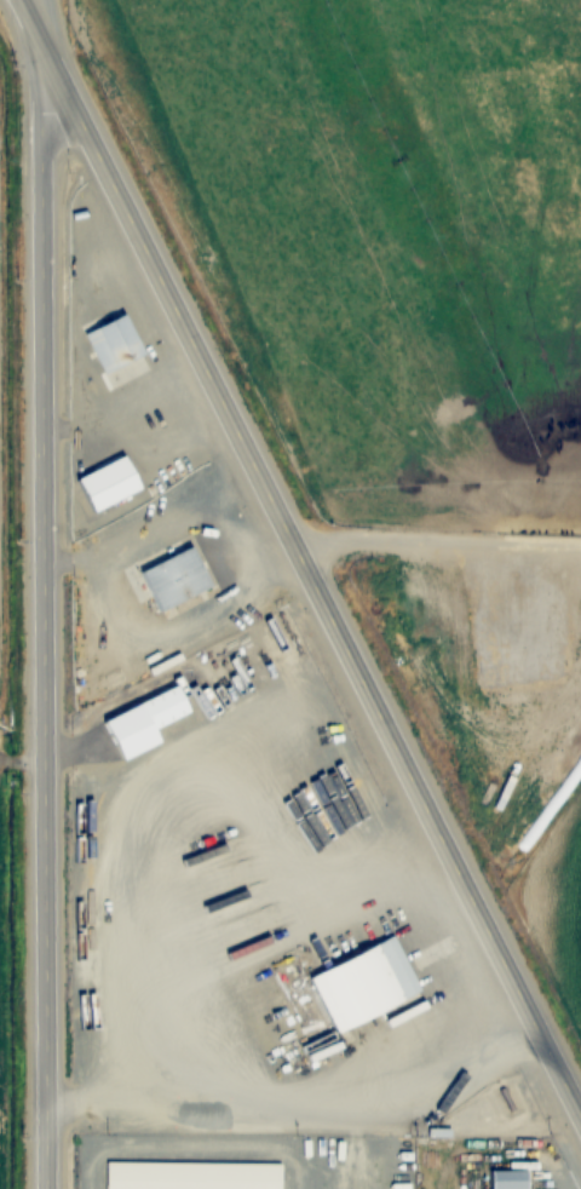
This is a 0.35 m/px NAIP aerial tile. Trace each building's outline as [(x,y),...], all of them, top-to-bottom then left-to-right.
[(147,356),(129,315),(87,334),(105,375),(147,356)] [(158,614),(214,589),(195,547),(140,573),(158,614)] [(102,721),(120,762),(164,743),(157,728),(192,713),(181,686),(102,721)] [(400,940),(312,975),(335,1034),(423,999),(400,940)] [(283,1163),(106,1163),(106,1188),(283,1188),(283,1163)] [(531,1171),(489,1171),(489,1188),(531,1188),(531,1171)]
